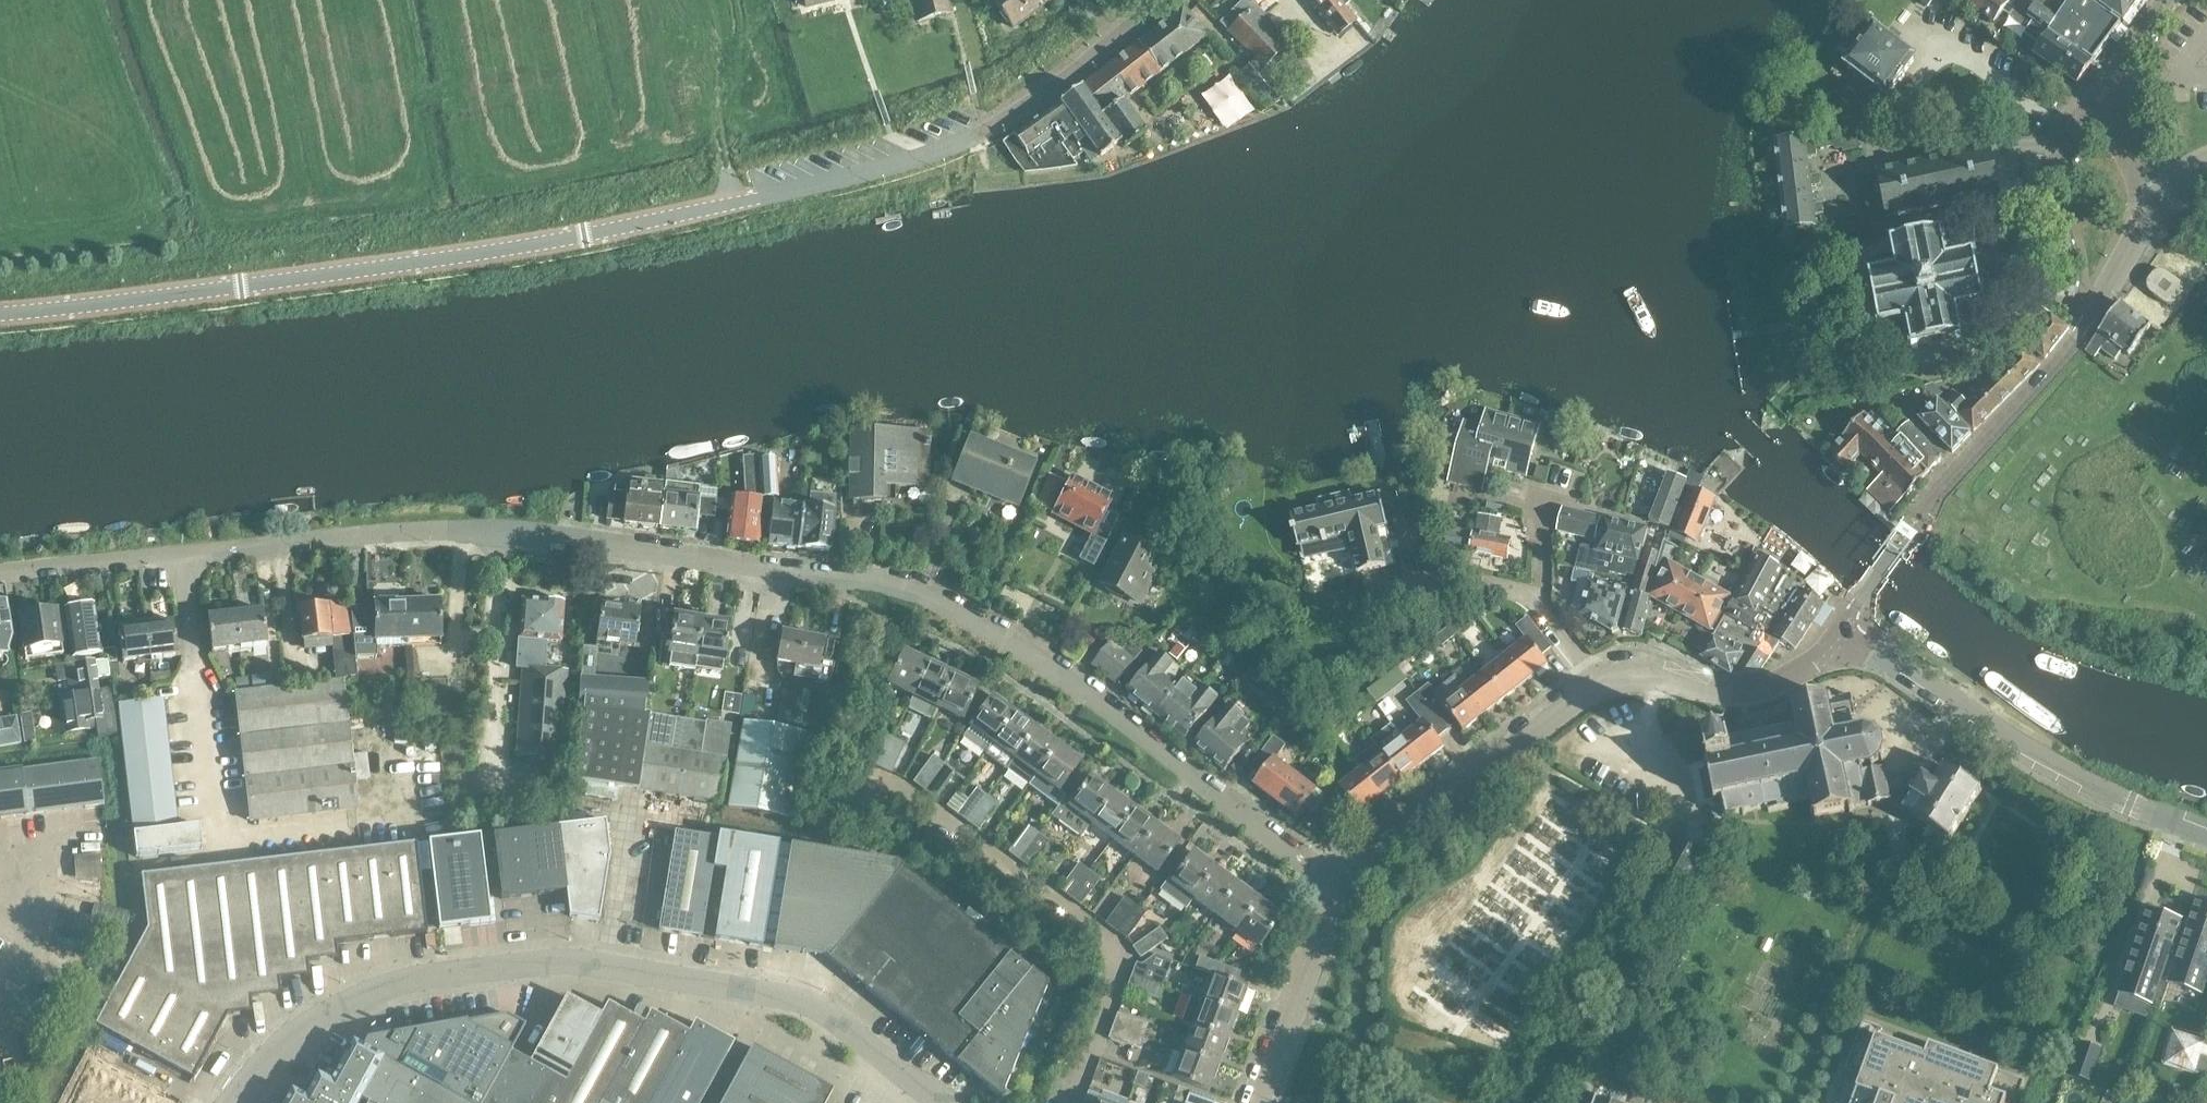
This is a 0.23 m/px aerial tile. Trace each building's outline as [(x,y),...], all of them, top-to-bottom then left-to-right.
[(918,22),(949,13),(946,0),(912,0),(918,22)] [(1000,11),(998,12),(1008,24),(1009,23),(1012,28),(1049,0),(991,0),(1000,11)] [(1338,0),(1315,0),(1310,4),(1337,36),(1355,20),(1338,0)] [(1995,22),(2004,11),(2011,16),(2015,10),(2006,3),(2001,0),(1966,0),(1995,22)] [(2006,3),(2015,10),(2021,15),(2033,23),(2090,64),(2090,63),(2091,64),(2119,25),(2084,0),(2001,0),(2006,3)] [(2122,22),(2139,0),(2092,0),(2122,22)] [(1080,87),(1119,143),(1123,148),(1145,132),(1122,101),(1209,33),(1182,7),(1080,87)] [(2011,16),(2009,18),(2016,22),(2021,15),(2015,10),(2011,16)] [(1260,24),(1248,11),(1227,32),(1256,60),(1264,68),(1284,98),(1292,93),(1287,85),(1304,72),(1292,56),(1278,67),(1272,60),(1290,42),(1267,18),(1260,24)] [(2076,83),(2090,64),(2033,23),(2025,33),(2041,44),(2034,53),(2076,83)] [(1844,65),(1886,98),(1916,59),(1905,50),(1908,45),(1903,41),(1900,46),(1874,26),(1844,65)] [(1284,98),(1264,68),(1256,60),(1239,74),(1266,108),(1284,98)] [(1119,143),(1080,87),(1059,102),(1013,135),(1002,142),(1017,162),(1024,171),(1074,164),(1071,160),(1085,151),(1079,142),(1085,138),(1099,157),(1119,143)] [(1769,115),(1764,119),(1765,126),(1771,129),(1777,127),(1780,121),(1776,115),(1769,115)] [(1778,171),(1809,168),(1808,159),(1817,158),(1815,146),(1807,147),(1805,136),(1794,138),(1794,131),(1778,128),(1779,140),(1775,140),(1778,171)] [(1833,136),(1818,134),(1820,150),(1834,148),(1833,136)] [(1842,153),(1847,152),(1845,138),(1833,136),(1834,148),(1835,150),(1841,151),(1842,153)] [(1859,150),(1858,140),(1845,138),(1847,152),(1859,150)] [(1883,171),(1893,215),(2000,193),(1991,148),(1883,171)] [(1810,176),(1809,168),(1778,171),(1782,199),(1812,196),(1811,187),(1819,186),(1818,176),(1810,176)] [(1813,204),(1812,196),(1782,199),(1785,229),(1816,226),(1814,215),(1823,214),(1821,204),(1813,204)] [(1979,281),(1974,255),(1947,260),(1941,234),(1890,244),(1896,271),(1870,276),(1880,326),(1890,324),(1893,338),(1909,335),(1911,349),(1962,339),(1957,312),(1984,307),(1979,281)] [(1891,255),(1873,258),(1876,273),(1894,270),(1891,255)] [(2147,284),(2147,285),(2147,286),(2147,288),(2147,289),(2148,290),(2149,292),(2150,293),(2164,303),(2164,304),(2165,304),(2166,305),(2168,305),(2169,306),(2171,306),(2172,306),(2173,305),(2175,305),(2176,304),(2177,303),(2178,303),(2179,302),(2183,297),(2183,296),(2184,295),(2184,294),(2184,292),(2184,291),(2184,290),(2184,289),(2184,288),(2184,287),(2183,285),(2182,284),(2181,283),(2180,282),(2167,272),(2166,272),(2165,271),(2163,270),(2162,270),(2161,270),(2160,270),(2159,270),(2158,270),(2156,271),(2155,272),(2154,272),(2153,273),(2152,274),(2148,279),(2147,281),(2147,282),(2147,284)] [(2097,333),(2098,334),(2086,350),(2095,358),(2101,350),(2115,361),(2122,352),(2127,356),(2150,325),(2119,303),(2097,333)] [(2039,305),(2016,334),(2027,343),(2026,344),(2043,359),(2068,330),(2044,309),(2039,305)] [(1966,404),(1983,420),(2038,365),(2017,343),(1975,385),(1980,390),(1966,404)] [(1971,432),(1983,420),(1966,404),(1965,405),(1956,395),(1946,406),(1971,432)] [(1920,420),(1919,421),(1948,450),(1950,453),(1969,434),(1938,402),(1920,420)] [(1461,434),(1448,482),(1465,486),(1467,478),(1483,482),(1488,466),(1497,469),(1512,417),(1487,410),(1483,426),(1465,422),(1461,434)] [(1940,458),(1909,425),(1910,424),(1901,414),(1887,428),(1871,412),(1866,418),(1862,414),(1840,438),(1842,440),(1829,454),(1846,471),(1860,455),(1881,476),(1868,491),(1889,512),(1923,474),(1940,458)] [(1512,417),(1497,469),(1526,477),(1540,425),(1512,417)] [(894,486),(926,487),(926,430),(853,429),(852,479),(859,479),(859,500),(894,501),(894,486)] [(966,440),(952,476),(971,483),(969,489),(1003,501),(1009,487),(1023,492),(1035,461),(1011,452),(1009,456),(966,440)] [(760,496),(758,461),(758,455),(742,456),(744,497),(731,495),(725,539),(759,543),(763,517),(758,517),(761,499),(760,496)] [(775,458),(758,459),(761,496),(778,495),(775,458)] [(1536,476),(1552,481),(1556,468),(1540,463),(1536,476)] [(663,493),(660,527),(694,531),(696,516),(708,517),(711,499),(698,498),(698,485),(678,483),(674,469),(673,467),(673,466),(666,468),(666,469),(666,470),(663,493)] [(1047,472),(1034,502),(1049,508),(1062,478),(1047,472)] [(1651,521),(1655,523),(1669,527),(1670,524),(1687,479),(1669,473),(1651,521)] [(1071,477),(1053,511),(1093,532),(1080,557),(1093,564),(1119,516),(1105,509),(1111,498),(1071,477)] [(656,526),(660,495),(661,481),(626,478),(626,484),(609,483),(606,519),(623,520),(622,523),(628,523),(656,526)] [(802,505),(798,548),(827,550),(831,516),(833,493),(805,491),(804,505),(802,505)] [(1697,541),(1714,501),(1692,491),(1685,506),(1682,505),(1671,530),(1697,541)] [(1379,493),(1290,514),(1298,547),(1349,536),(1358,574),(1386,568),(1376,529),(1388,526),(1379,493)] [(768,545),(798,548),(802,505),(772,502),(768,545)] [(1563,508),(1557,531),(1594,540),(1595,538),(1599,538),(1596,550),(1582,546),(1576,568),(1582,570),(1593,572),(1604,575),(1605,568),(1611,569),(1623,523),(1605,518),(1604,518),(1603,521),(1599,520),(1600,517),(1563,508)] [(1473,533),(1469,552),(1474,553),(1506,559),(1510,540),(1498,538),(1501,520),(1481,516),(1478,516),(1476,528),(1475,533),(1473,533)] [(1646,527),(1623,523),(1611,569),(1610,573),(1625,576),(1626,572),(1634,574),(1646,527)] [(1442,547),(1442,548),(1469,553),(1472,533),(1465,532),(1459,531),(1456,545),(1443,543),(1442,547)] [(1153,573),(1146,568),(1153,554),(1123,537),(1100,581),(1138,601),(1153,573)] [(1636,585),(1650,589),(1664,545),(1650,541),(1636,585)] [(1670,563),(1678,550),(1665,542),(1664,545),(1650,589),(1654,591),(1652,596),(1681,612),(1699,580),(1670,563)] [(1802,590),(1807,582),(1758,554),(1716,629),(1747,646),(1732,675),(1760,671),(1781,640),(1795,649),(1824,603),(1802,590)] [(1598,624),(1606,586),(1590,583),(1593,572),(1582,570),(1573,607),(1582,612),(1582,614),(1598,624)] [(1681,612),(1710,629),(1728,597),(1699,580),(1681,612)] [(1607,585),(1606,586),(1598,624),(1611,632),(1620,628),(1629,591),(1615,588),(1615,586),(1607,585)] [(1649,608),(1647,607),(1650,598),(1634,593),(1623,630),(1642,635),(1649,608)] [(545,668),(546,645),(540,645),(541,639),(559,641),(563,602),(521,598),(518,638),(526,639),(526,645),(518,644),(516,667),(522,667),(515,754),(561,758),(567,671),(545,668)] [(366,606),(348,606),(353,656),(375,656),(374,641),(406,640),(405,600),(372,601),(372,609),(366,609),(366,606)] [(438,600),(405,600),(406,640),(438,639),(438,600)] [(6,653),(6,650),(10,636),(4,601),(0,601),(0,654),(6,653)] [(298,607),(301,640),(302,650),(330,647),(333,677),(355,675),(353,656),(348,606),(347,601),(325,603),(325,604),(298,607)] [(93,603),(64,607),(71,657),(100,653),(93,603)] [(594,640),(633,646),(638,609),(600,603),(594,640)] [(62,653),(56,608),(18,614),(24,659),(62,653)] [(260,610),(233,613),(237,647),(264,643),(260,610)] [(237,647),(233,613),(206,616),(210,650),(237,647)] [(674,614),(667,652),(671,653),(669,664),(693,668),(695,657),(701,618),(674,614)] [(1456,635),(1472,623),(1465,614),(1449,626),(1456,635)] [(695,657),(693,668),(720,672),(722,661),(728,623),(701,618),(695,657)] [(1506,655),(1527,681),(1548,664),(1541,655),(1550,647),(1527,618),(1516,626),(1527,639),(1506,655)] [(172,620),(144,623),(148,658),(176,654),(172,620)] [(148,658),(144,623),(117,626),(121,661),(148,658)] [(1456,635),(1449,626),(1435,637),(1442,647),(1456,635)] [(1747,646),(1716,629),(1710,641),(1701,658),(1732,675),(1747,646)] [(743,721),(727,804),(789,816),(806,724),(818,726),(832,664),(818,661),(822,639),(781,631),(776,662),(776,668),(778,673),(781,676),(784,678),(775,727),(751,723),(743,721)] [(1112,641),(1092,665),(1117,684),(1143,652),(1130,642),(1123,650),(1112,641)] [(1179,643),(1170,653),(1177,660),(1186,649),(1179,643)] [(595,646),(582,645),(576,708),(583,708),(644,712),(647,681),(592,676),(595,646)] [(913,695),(929,662),(904,650),(888,683),(913,695)] [(1127,692),(1142,703),(1173,664),(1158,652),(1127,692)] [(1506,698),(1527,681),(1506,655),(1485,672),(1506,698)] [(64,665),(55,667),(56,672),(58,681),(66,679),(69,694),(97,689),(95,679),(110,676),(107,660),(93,661),(64,665)] [(929,662),(913,695),(908,707),(932,718),(937,706),(953,673),(929,662)] [(117,663),(108,664),(110,676),(119,674),(117,663)] [(1180,670),(1173,664),(1142,703),(1156,715),(1178,687),(1171,682),(1180,670)] [(1464,689),(1485,715),(1506,698),(1485,672),(1464,689)] [(271,673),(251,676),(252,690),(272,688),(271,673)] [(978,685),(953,673),(937,706),(962,718),(978,685)] [(248,677),(236,678),(237,692),(249,690),(248,677)] [(1456,679),(1435,694),(1428,685),(1418,694),(1447,730),(1456,722),(1464,731),(1485,715),(1464,689),(1456,679)] [(355,807),(340,680),(272,688),(252,690),(249,690),(237,692),(233,692),(249,820),(355,807)] [(838,702),(858,706),(862,684),(842,681),(838,702)] [(1185,693),(1178,687),(1156,715),(1171,726),(1202,686),(1194,681),(1185,693)] [(1378,682),(1367,691),(1377,704),(1388,695),(1378,682)] [(1217,698),(1202,686),(1171,726),(1186,738),(1217,698)] [(69,694),(58,696),(64,734),(91,730),(96,729),(97,737),(118,734),(111,688),(97,690),(97,689),(69,694)] [(1402,738),(1423,763),(1444,747),(1437,738),(1447,730),(1418,694),(1407,702),(1423,721),(1402,738)] [(961,738),(983,754),(1014,712),(992,695),(961,738)] [(1360,695),(1344,708),(1352,718),(1368,705),(1360,695)] [(1887,802),(1883,784),(1881,772),(1871,774),(1870,768),(1874,763),(1881,759),(1883,749),(1881,739),(1874,732),(1868,728),(1861,729),(1853,731),(1849,716),(1856,714),(1854,706),(1852,695),(1829,699),(1828,696),(1791,704),(1796,727),(1776,731),(1776,728),(1772,729),(1771,726),(1751,730),(1752,733),(1749,734),(1749,736),(1730,740),(1729,737),(1704,742),(1705,745),(1708,760),(1708,763),(1706,763),(1713,800),(1716,800),(1722,799),(1725,816),(1764,809),(1764,810),(1768,809),(1769,812),(1788,808),(1787,805),(1790,804),(1790,802),(1810,798),(1814,817),(1851,809),(1866,806),(1887,802)] [(743,696),(739,720),(743,721),(751,723),(755,698),(743,696)] [(198,826),(176,828),(161,700),(117,705),(135,858),(201,851),(198,826)] [(1210,757),(1243,714),(1228,702),(1194,745),(1210,757)] [(705,722),(675,717),(644,712),(583,708),(573,779),(719,801),(730,723),(706,719),(705,722)] [(1352,718),(1344,708),(1330,719),(1338,729),(1352,718)] [(34,726),(32,712),(22,714),(24,728),(34,726)] [(983,754),(1005,770),(1036,728),(1014,712),(983,754)] [(1251,720),(1243,714),(1210,757),(1225,769),(1247,741),(1240,735),(1251,720)] [(0,719),(0,745),(19,742),(15,716),(0,719)] [(406,716),(394,716),(394,742),(407,742),(406,716)] [(36,740),(34,726),(24,728),(26,742),(36,740)] [(1036,728),(1005,770),(1027,786),(1035,774),(1058,743),(1036,728)] [(878,767),(892,737),(880,732),(866,762),(878,767)] [(1255,783),(1276,799),(1296,773),(1277,759),(1287,745),(1275,736),(1252,767),(1261,774),(1255,783)] [(892,737),(878,767),(891,773),(904,743),(892,737)] [(1402,780),(1423,763),(1402,738),(1381,754),(1402,780)] [(1080,760),(1058,743),(1035,774),(1058,790),(1080,760)] [(1360,771),(1381,797),(1402,780),(1381,754),(1360,771)] [(912,782),(924,791),(942,762),(932,755),(912,782)] [(98,759),(22,769),(22,768),(0,771),(0,818),(27,815),(27,814),(104,804),(98,759)] [(942,762),(924,791),(934,798),(954,771),(942,762)] [(1902,780),(1883,784),(1887,802),(1930,828),(1923,839),(1942,851),(1949,840),(1950,840),(1982,789),(1947,767),(1937,781),(1926,775),(1922,782),(1912,775),(1902,780)] [(1328,788),(1327,824),(1352,804),(1360,813),(1381,797),(1360,771),(1341,786),(1337,781),(1328,788)] [(817,785),(842,790),(844,777),(819,773),(817,785)] [(1305,807),(1327,824),(1328,788),(1326,789),(1321,784),(1317,789),(1296,773),(1276,799),(1298,815),(1305,807)] [(1090,822),(1112,792),(1089,775),(1069,803),(1062,798),(1049,816),(1079,837),(1090,822)] [(573,781),(571,793),(616,800),(618,787),(573,781)] [(842,790),(817,785),(815,798),(840,801),(842,790)] [(956,814),(967,822),(987,795),(976,787),(956,814)] [(1112,838),(1134,808),(1112,792),(1090,822),(1112,838)] [(987,795),(967,822),(978,830),(998,803),(987,795)] [(838,814),(840,801),(815,798),(813,810),(838,814)] [(1133,854),(1156,824),(1134,808),(1112,838),(1133,854)] [(557,826),(565,891),(568,916),(570,915),(600,919),(608,857),(609,857),(604,820),(557,826)] [(1178,840),(1156,824),(1133,854),(1156,871),(1178,840)] [(1008,852),(1018,860),(1038,833),(1027,825),(1008,852)] [(565,891),(557,826),(492,833),(500,899),(565,891)] [(659,929),(680,933),(701,936),(712,870),(718,837),(675,830),(662,904),(659,929)] [(1038,833),(1018,860),(1029,868),(1049,841),(1038,833)] [(480,835),(428,841),(439,928),(490,921),(480,835)] [(778,847),(718,837),(714,870),(712,870),(725,872),(722,887),(714,938),(761,946),(778,847)] [(1704,852),(1681,839),(1653,888),(1676,901),(1704,852)] [(146,930),(95,1024),(193,1076),(227,1014),(250,1011),(248,997),(279,993),(278,978),(308,975),(306,960),(337,957),(335,942),(425,931),(414,842),(139,875),(146,930)] [(1048,984),(895,861),(790,844),(773,948),(827,957),(1000,1096),(1048,984)] [(1193,897),(1215,867),(1193,851),(1170,881),(1166,878),(1157,890),(1183,909),(1193,897)] [(77,873),(99,872),(98,852),(77,853),(77,873)] [(1058,889),(1069,897),(1088,870),(1078,862),(1058,889)] [(1215,867),(1193,897),(1214,913),(1236,883),(1215,867)] [(1088,870),(1069,897),(1080,905),(1100,878),(1088,870)] [(1258,899),(1236,883),(1214,913),(1236,929),(1258,899)] [(1105,923),(1115,930),(1134,904),(1124,896),(1105,923)] [(2169,982),(2202,993),(2206,978),(2206,902),(2198,898),(2169,982)] [(1280,916),(1258,899),(1236,929),(1258,946),(1280,916)] [(1134,904),(1115,930),(1126,939),(1146,912),(1134,904)] [(2148,909),(2119,992),(2153,1004),(2181,920),(2148,909)] [(1159,927),(1132,946),(1140,958),(1166,939),(1159,927)] [(1171,960),(1153,954),(1139,963),(1136,962),(1132,972),(1163,984),(1167,974),(1171,960)] [(1200,998),(1235,1011),(1245,985),(1237,982),(1240,971),(1199,955),(1195,966),(1210,972),(1200,998)] [(1163,984),(1132,972),(1126,987),(1157,999),(1163,984)] [(568,997),(531,1064),(530,1065),(549,1075),(567,1085),(604,1017),(603,1016),(568,997)] [(1226,1037),(1235,1011),(1200,998),(1191,1024),(1226,1037)] [(644,1025),(608,1006),(603,1016),(604,1017),(567,1085),(549,1075),(534,1102),(601,1102),(644,1025)] [(1117,1012),(1113,1024),(1143,1035),(1147,1024),(1117,1012)] [(690,1035),(688,1034),(650,1013),(644,1025),(601,1102),(652,1102),(690,1035)] [(364,1047),(385,1060),(418,1078),(463,1102),(484,1102),(511,1053),(510,1053),(525,1024),(507,1014),(368,1039),(364,1047)] [(734,1043),(695,1022),(688,1034),(690,1035),(652,1102),(701,1102),(734,1043)] [(1540,1022),(1533,1033),(1547,1041),(1553,1031),(1540,1022)] [(2025,1081),(1863,1022),(1845,1072),(1862,1078),(1853,1102),(2017,1102),(2025,1081)] [(1143,1035),(1113,1024),(1107,1038),(1138,1049),(1143,1035)] [(1181,1049),(1216,1063),(1226,1037),(1191,1024),(1181,1049)] [(2164,1064),(2200,1072),(2206,1042),(2206,1036),(2173,1028),(2164,1064)] [(314,1082),(306,1098),(291,1090),(284,1102),(360,1102),(385,1060),(364,1047),(354,1042),(331,1082),(318,1075),(314,1082)] [(2085,1044),(2075,1075),(2091,1081),(2101,1050),(2085,1044)] [(832,1089),(751,1046),(720,1102),(824,1102),(832,1089)] [(1206,1089),(1216,1063),(1181,1049),(1171,1076),(1206,1089)] [(60,1102),(180,1102),(88,1053),(60,1102)] [(549,1075),(530,1065),(531,1064),(511,1053),(484,1102),(534,1102),(549,1075)] [(418,1078),(385,1060),(362,1100),(367,1102),(463,1102),(418,1078)] [(1149,1075),(1138,1071),(1133,1084),(1144,1089),(1149,1075)] [(1188,1090),(1178,1086),(1173,1100),(1182,1102),(1183,1102),(1188,1090)] [(1097,1100),(1100,1094),(1087,1089),(1082,1102),(1106,1102),(1097,1100)] [(1188,1090),(1183,1102),(1214,1102),(1215,1100),(1188,1090)] [(1411,1096),(1389,1095),(1389,1102),(1410,1102),(1411,1096)] [(1595,1095),(1592,1102),(1617,1102),(1595,1095)]
